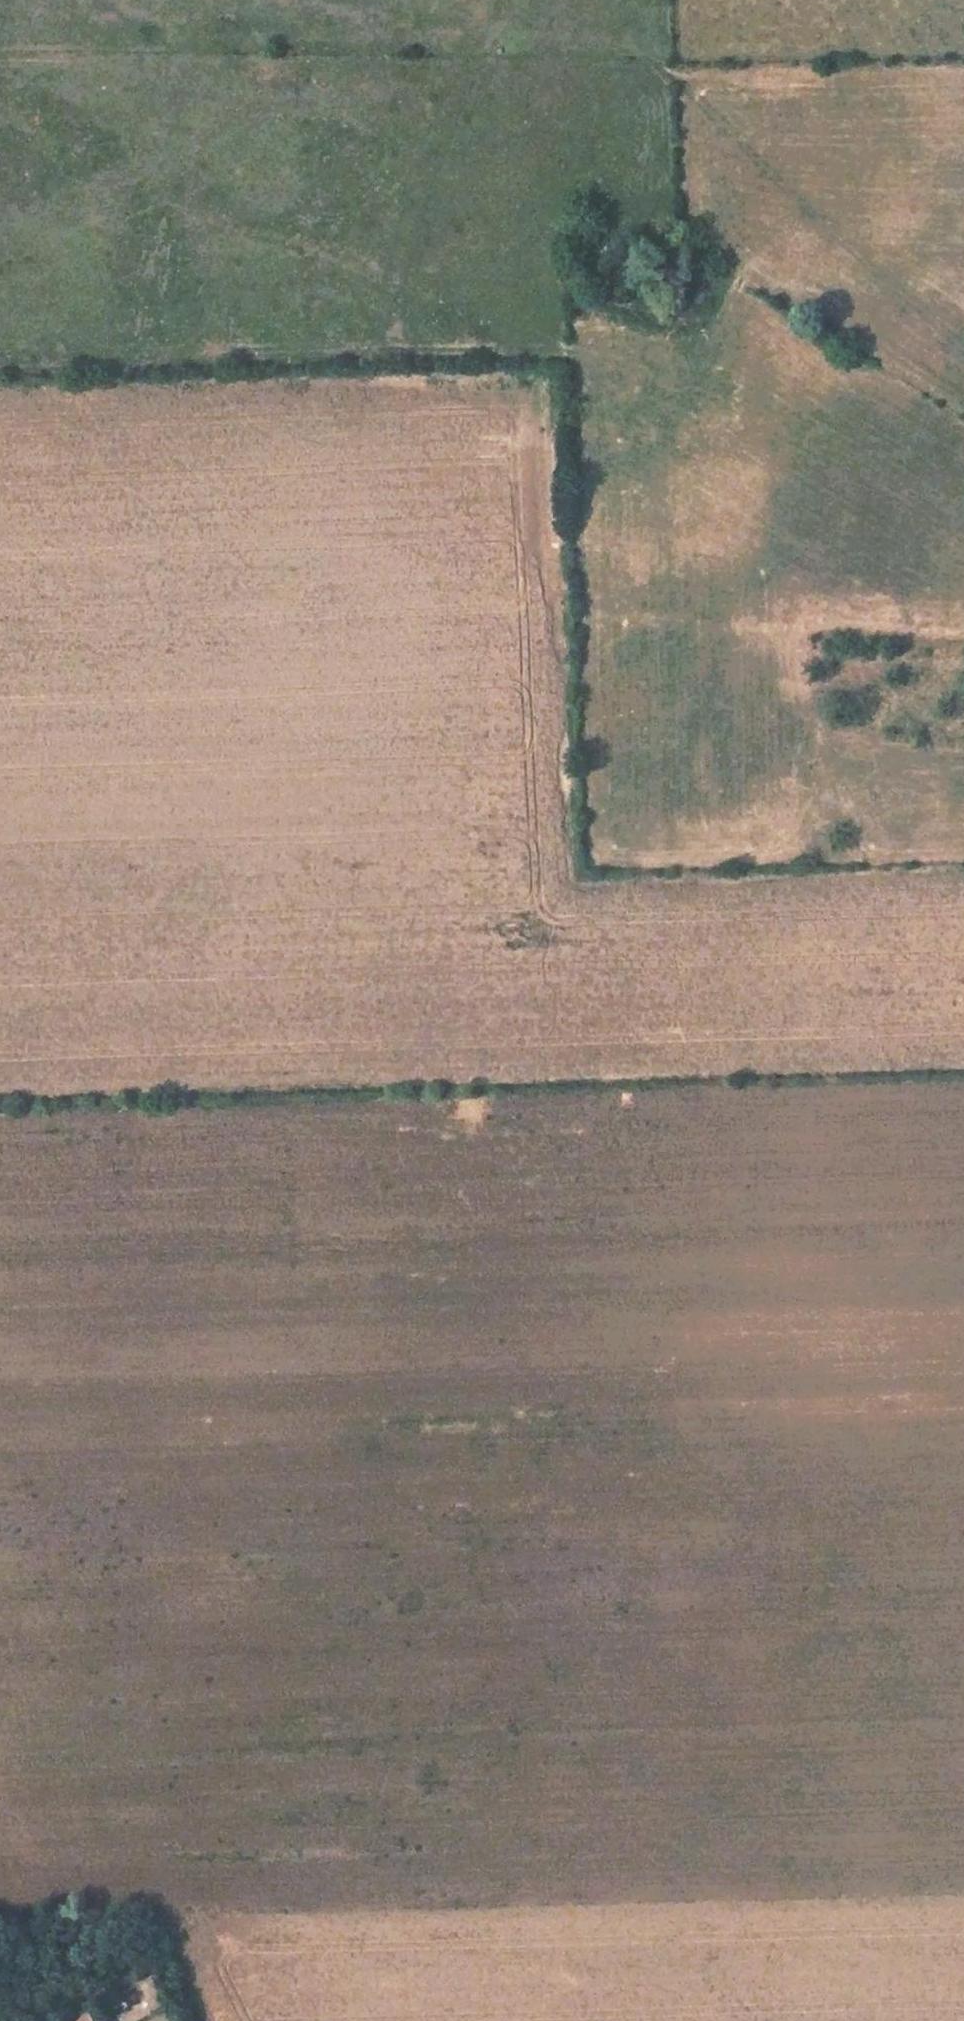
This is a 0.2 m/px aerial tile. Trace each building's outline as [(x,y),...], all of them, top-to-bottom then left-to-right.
[(92,2010),(81,2020),(96,2020),(92,2010)]
